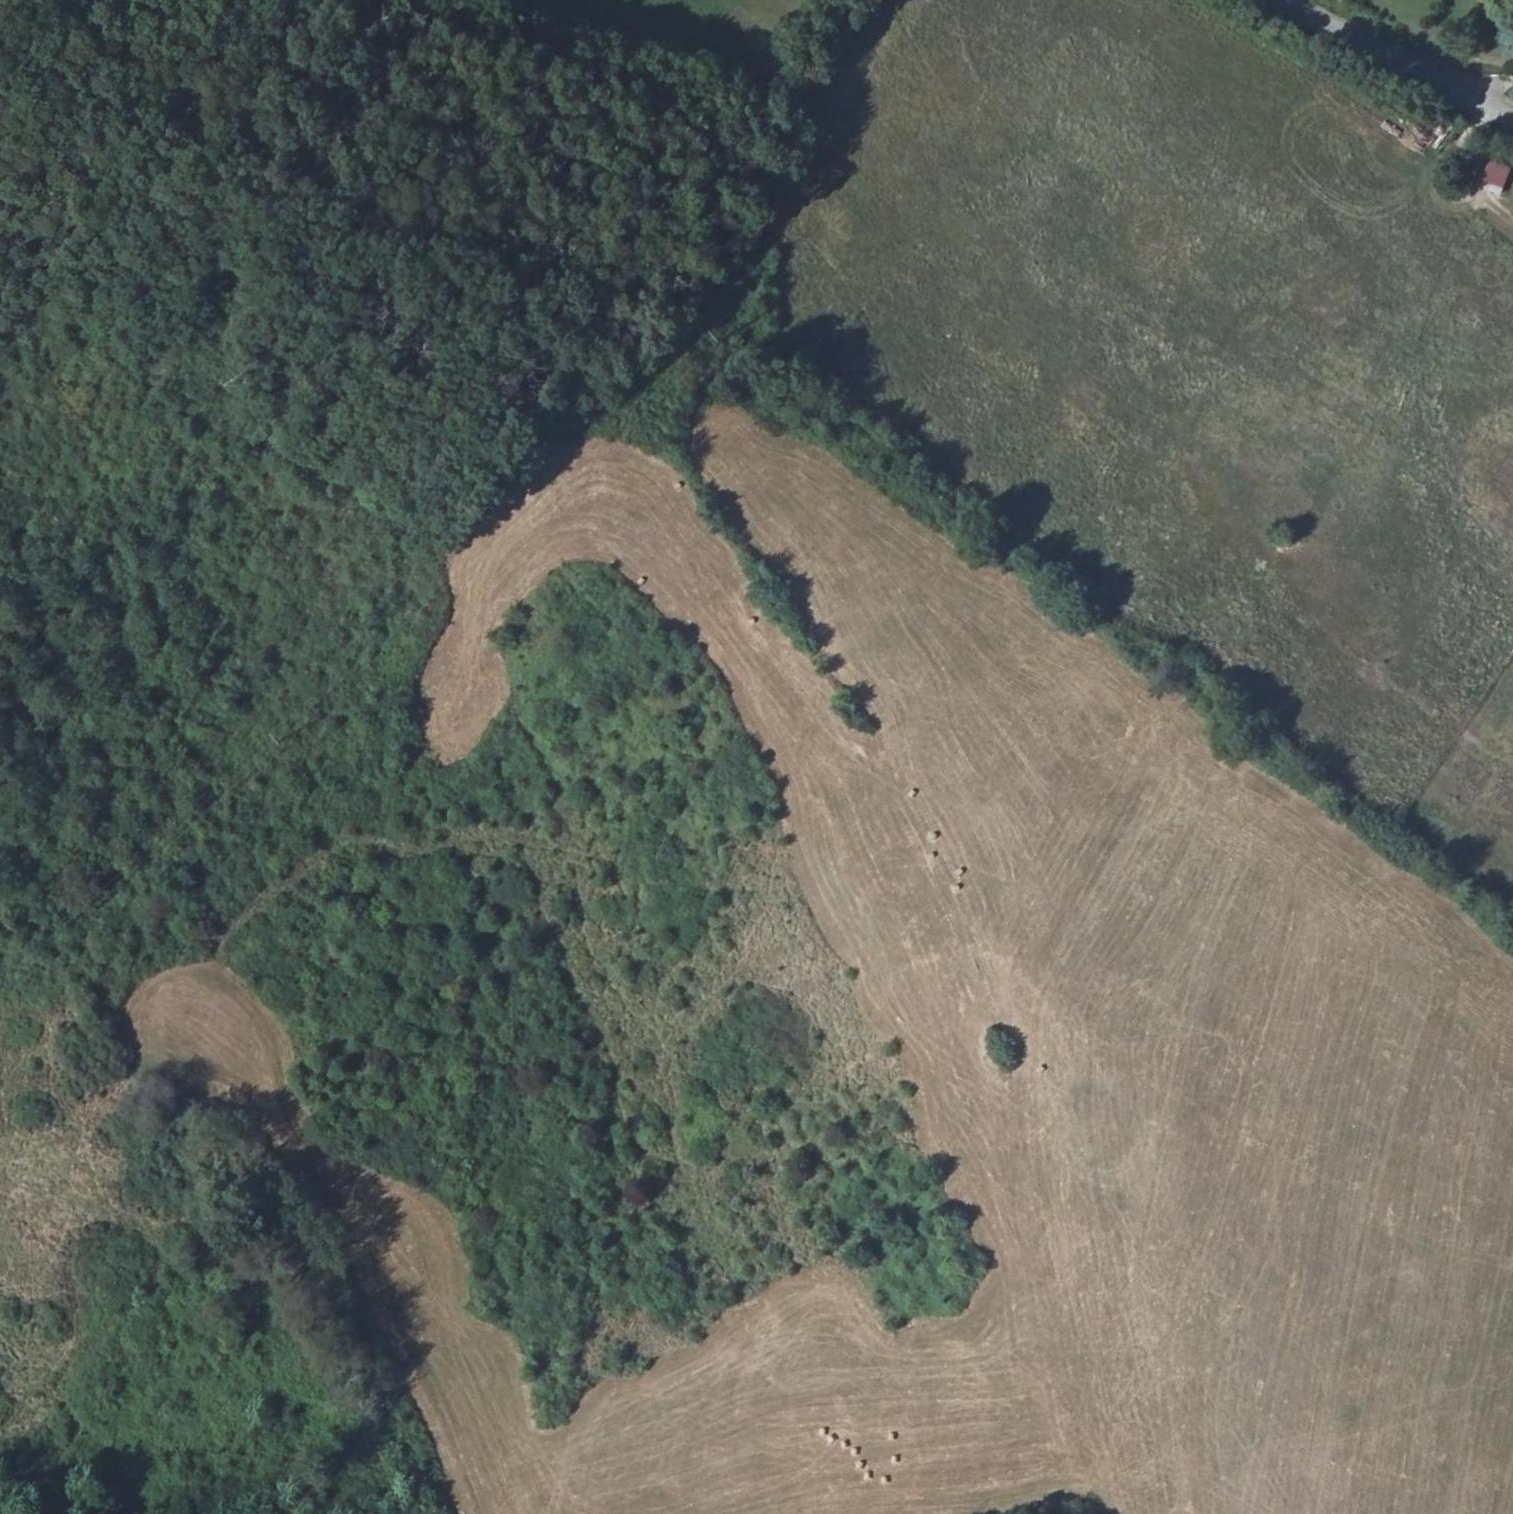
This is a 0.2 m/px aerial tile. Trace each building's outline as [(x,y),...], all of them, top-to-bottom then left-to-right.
[(1488,160),(1480,183),(1502,190),(1509,167),(1488,160)]
